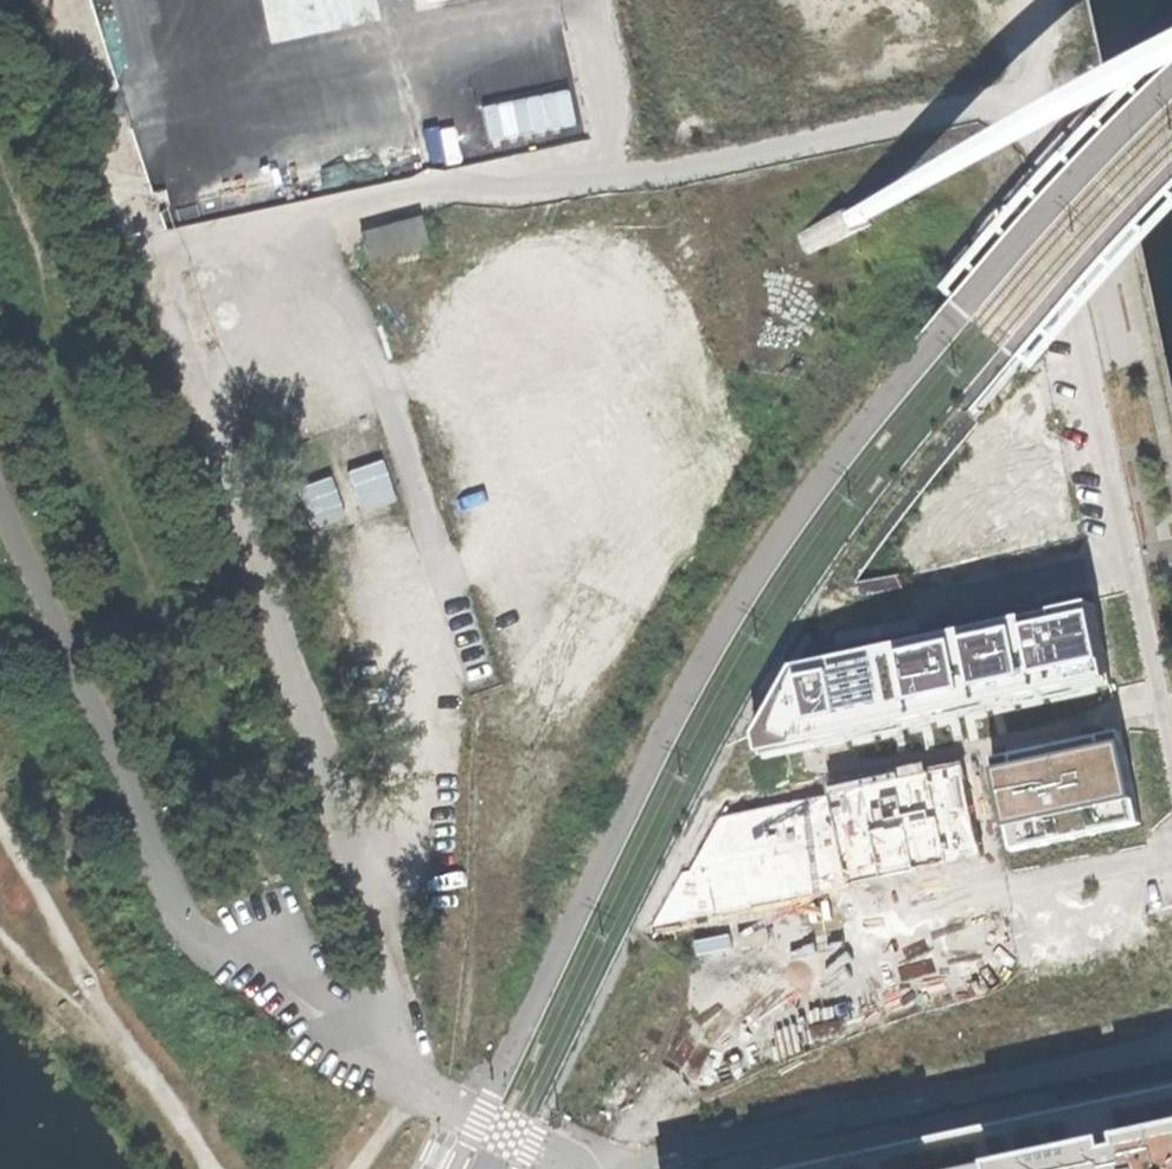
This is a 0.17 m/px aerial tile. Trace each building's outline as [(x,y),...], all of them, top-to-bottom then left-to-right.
[(268,13),(264,0),(263,0),(235,7),(239,20),(268,13)] [(145,92),(208,70),(184,1),(121,23),(145,92)] [(226,24),(233,73),(288,64),(280,15),(226,24)] [(426,214),(365,231),(374,261),(434,244),(426,214)] [(754,754),(1101,683),(1085,608),(789,669),(751,738),(754,754)] [(1137,824),(1117,729),(988,756),(1007,850),(1137,824)] [(978,864),(958,761),(827,787),(828,796),(719,817),(689,870),(681,871),(652,927),(978,864)] [(850,1168),(1171,1168),(1171,1106),(850,1168)]
